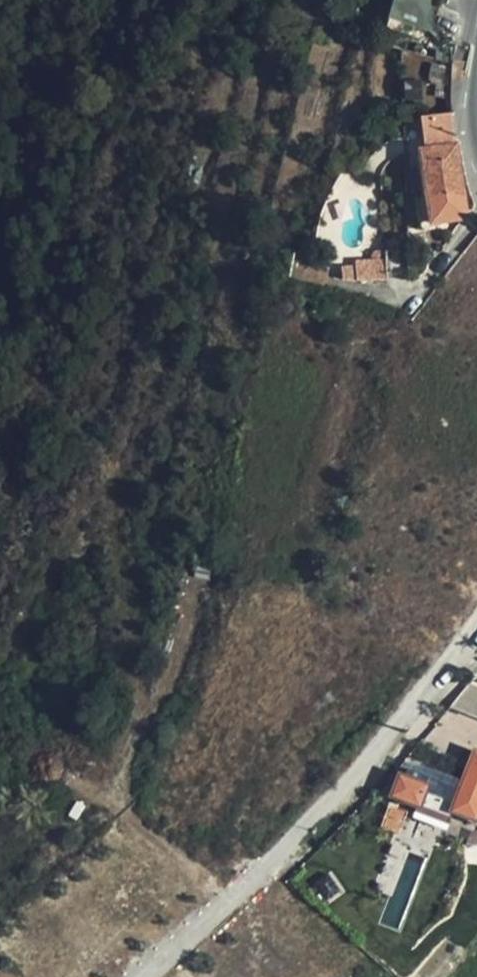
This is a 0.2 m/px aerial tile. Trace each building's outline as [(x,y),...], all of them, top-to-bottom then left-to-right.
[(420,80),(404,81),(406,101),(422,100),(420,80)] [(468,220),(457,148),(455,149),(450,116),(425,120),(430,154),(422,156),(433,226),(468,220)] [(340,269),(341,283),(385,281),(385,261),(354,263),(354,268),(340,269)] [(471,685),(453,703),(476,713),(476,687),(471,685)] [(472,742),(463,767),(476,773),(476,744),(472,742)] [(417,765),(410,780),(400,776),(395,791),(418,800),(414,808),(449,822),(454,807),(473,815),(476,805),(476,795),(470,792),(474,782),(476,783),(476,773),(463,767),(457,780),(417,765)]
